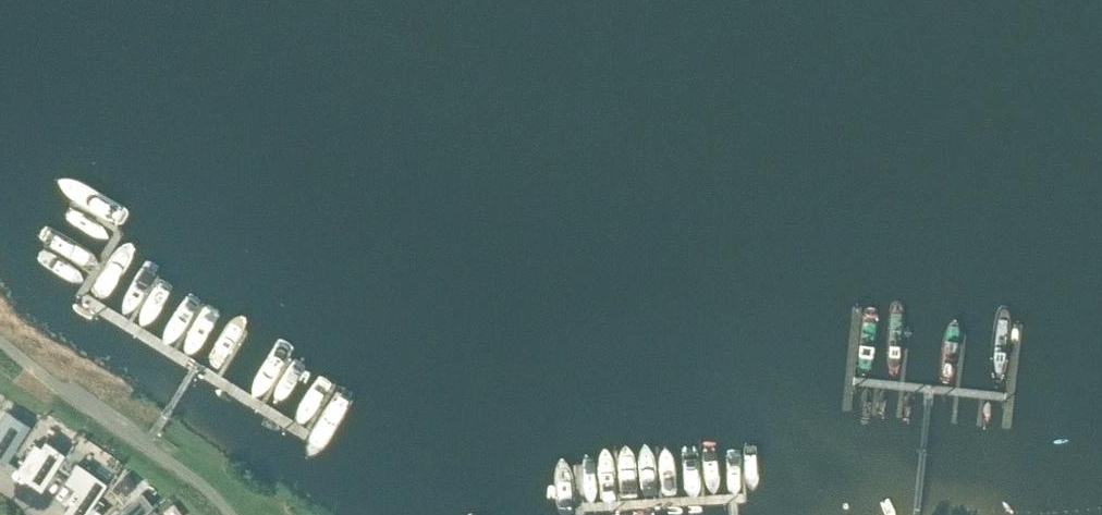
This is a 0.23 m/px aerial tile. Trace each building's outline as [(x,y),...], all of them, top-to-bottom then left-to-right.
[(0,419),(0,452),(7,457),(31,422),(8,407),(0,419)] [(18,468),(43,485),(64,453),(46,440),(42,446),(36,442),(18,468)] [(79,454),(67,472),(78,480),(69,492),(73,495),(67,502),(83,513),(109,475),(79,454)] [(113,514),(139,514),(155,502),(135,478),(117,493),(126,504),(113,514)]
